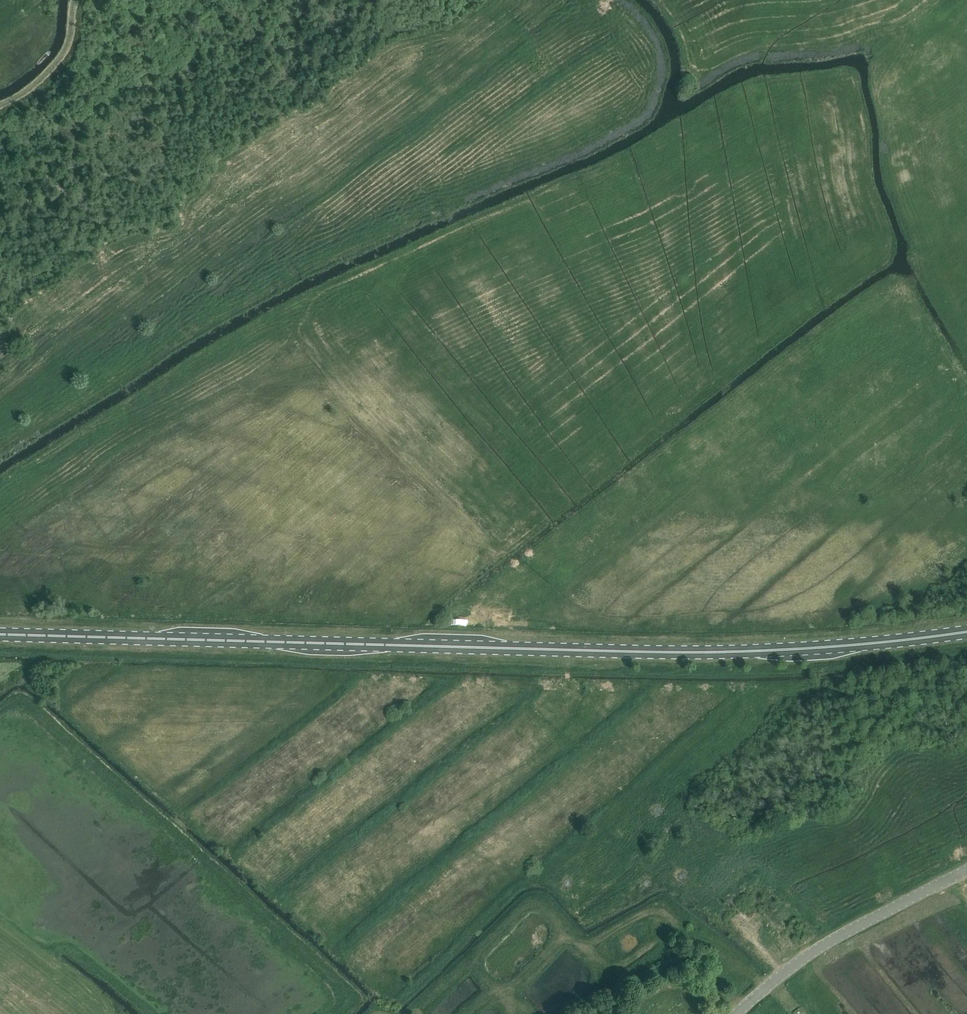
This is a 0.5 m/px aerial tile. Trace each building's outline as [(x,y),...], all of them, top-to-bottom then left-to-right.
[(763,873),(759,876),(765,886),(769,883),(763,873)] [(740,912),(729,918),(736,930),(747,924),(740,912)]
